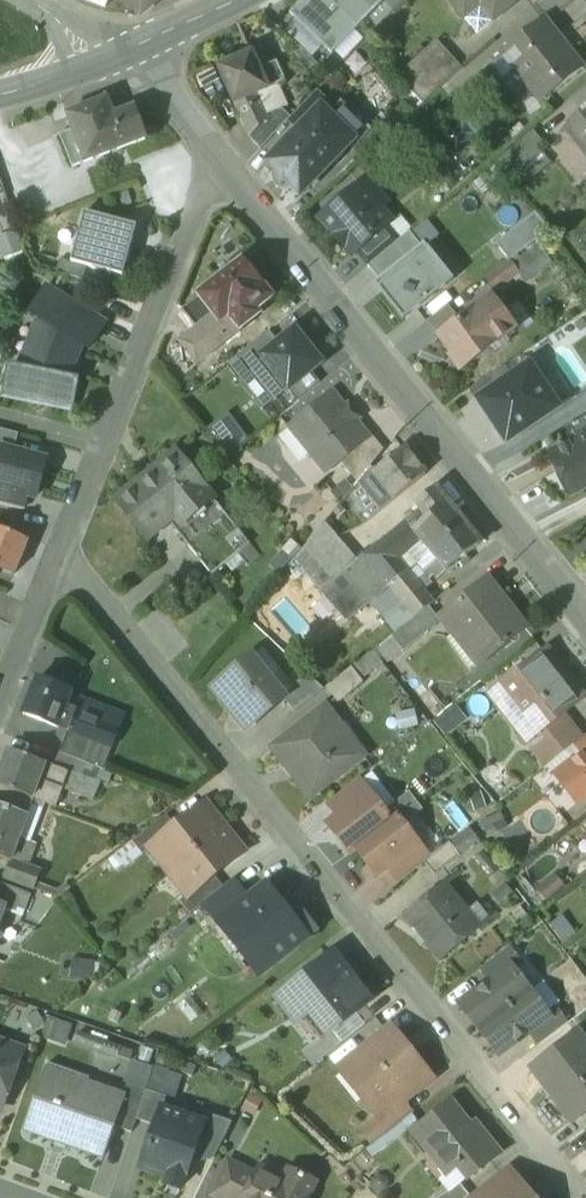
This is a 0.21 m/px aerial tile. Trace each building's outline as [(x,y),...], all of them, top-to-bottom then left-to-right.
[(144,13),(158,0),(124,0),(144,13)] [(358,27),(331,0),(301,0),(289,12),(333,54),(358,27)] [(358,27),(385,0),(331,0),(358,27)] [(477,0),(461,0),(455,5),(477,34),(494,21),(477,0)] [(494,21),(519,0),(477,0),(494,21)] [(582,69),(543,19),(499,53),(537,103),(582,69)] [(430,47),(398,76),(423,104),(455,75),(430,47)] [(252,52),(219,67),(236,104),(252,97),(262,103),(267,114),(288,105),(278,85),(287,80),(277,61),(260,69),(252,52)] [(317,91),(288,120),(299,131),(321,108),(327,113),(333,107),(317,91)] [(236,104),(234,105),(250,138),(269,118),(267,114),(262,103),(252,97),(236,104)] [(114,116),(107,98),(66,114),(73,130),(85,160),(105,152),(106,154),(145,138),(133,108),(114,116)] [(299,131),(268,163),(301,194),(332,162),(337,162),(344,155),(344,150),(354,140),(327,113),(321,108),(299,131)] [(581,112),(582,114),(567,125),(585,149),(585,109),(581,112)] [(85,160),(73,130),(60,135),(72,165),(85,160)] [(534,132),(509,153),(521,166),(546,146),(534,132)] [(361,185),(321,218),(335,236),(334,236),(345,249),(346,248),(352,255),(356,252),(388,226),(392,222),(361,185)] [(137,226),(85,212),(71,262),(87,266),(123,276),(137,226)] [(497,244),(509,260),(518,254),(541,237),(528,220),(497,244)] [(388,226),(356,252),(368,266),(399,240),(388,226)] [(399,240),(368,266),(378,278),(419,245),(409,232),(399,240)] [(419,245),(378,278),(410,317),(451,283),(419,245)] [(539,247),(522,260),(518,254),(509,260),(518,272),(525,267),(534,278),(550,264),(539,247)] [(71,262),(60,259),(56,272),(83,279),(87,266),(71,262)] [(509,260),(485,279),(495,292),(519,273),(518,272),(509,260)] [(271,298),(243,263),(229,274),(224,268),(214,277),(219,282),(183,311),(199,331),(196,334),(213,354),(242,330),(242,329),(259,315),(256,311),(271,298)] [(105,323),(46,287),(31,312),(40,317),(20,368),(10,366),(4,394),(71,408),(77,379),(67,377),(81,343),(89,348),(105,323)] [(491,297),(475,309),(488,327),(505,315),(491,297)] [(488,327),(475,309),(439,336),(452,354),(450,356),(461,370),(516,329),(505,315),(488,327)] [(279,378),(288,389),(321,363),(303,341),(307,337),(299,327),(279,343),(250,367),(253,370),(267,388),(279,378)] [(269,331),(227,365),(240,381),(253,370),(250,367),(279,343),(269,331)] [(213,354),(196,334),(183,344),(199,365),(213,354)] [(472,390),(480,402),(514,379),(505,367),(472,390)] [(480,402),(508,442),(557,408),(530,368),(514,379),(480,402)] [(333,393),(290,428),(325,472),(342,459),(369,438),(368,436),(357,423),(362,419),(349,404),(345,408),(333,393)] [(0,429),(0,447),(0,448),(14,451),(19,433),(0,429)] [(369,438),(342,459),(359,480),(384,450),(370,434),(368,436),(369,438)] [(548,459),(557,477),(566,472),(577,494),(585,489),(585,439),(548,459)] [(0,448),(0,449),(0,486),(27,493),(36,496),(46,460),(14,451),(0,448)] [(404,448),(373,472),(395,499),(426,475),(404,448)] [(250,545),(177,453),(116,501),(147,539),(169,521),(212,575),(250,545)] [(0,486),(0,503),(22,509),(27,493),(0,486)] [(353,486),(343,499),(363,525),(376,515),(353,486)] [(436,487),(413,504),(419,511),(398,528),(414,548),(423,541),(431,550),(465,522),(436,487)] [(325,521),(305,546),(315,557),(338,537),(325,521)] [(465,522),(431,550),(431,551),(418,562),(430,577),(434,574),(438,578),(457,562),(461,567),(468,562),(464,557),(480,544),(465,522)] [(0,528),(0,567),(14,572),(28,539),(0,528)] [(414,548),(398,528),(364,555),(389,586),(408,571),(418,563),(418,562),(431,551),(431,550),(423,541),(414,548)] [(358,560),(338,537),(315,557),(316,559),(334,580),(358,560)] [(315,557),(305,546),(294,558),(305,571),(316,559),(315,557)] [(322,591),(347,621),(389,586),(364,555),(358,560),(334,580),(322,591)] [(294,558),(287,567),(299,578),(305,571),(294,558)] [(334,580),(316,559),(305,571),(322,591),(334,580)] [(434,603),(408,571),(389,586),(415,618),(429,607),(434,603)] [(488,580),(441,616),(480,666),(526,629),(488,580)] [(415,618),(391,637),(403,652),(435,627),(432,623),(438,618),(429,607),(415,618)] [(263,648),(215,688),(248,729),(283,699),(285,697),(282,694),(293,686),(263,648)] [(546,650),(491,693),(529,742),(564,715),(579,703),(557,676),(562,672),(546,650)] [(350,668),(324,688),(336,703),(362,683),(350,668)] [(293,686),(282,694),(285,697),(283,699),(294,711),(324,689),(308,674),(293,686)] [(71,693),(38,679),(24,714),(58,727),(58,726),(68,730),(83,736),(90,719),(65,709),(71,693)] [(326,707),(271,749),(310,798),(364,756),(326,707)] [(564,715),(529,742),(547,766),(575,744),(582,738),(564,715)] [(104,724),(90,719),(83,736),(98,742),(104,724)] [(118,730),(104,724),(98,742),(100,743),(111,747),(118,730)] [(83,736),(68,730),(60,753),(85,762),(92,764),(100,743),(98,742),(83,736)] [(575,744),(584,755),(585,756),(585,755),(585,735),(582,738),(575,744)] [(9,750),(0,774),(0,786),(32,798),(38,781),(62,790),(68,773),(54,767),(9,750)] [(85,762),(60,753),(54,767),(68,773),(80,777),(85,762)] [(585,756),(584,755),(569,767),(567,766),(558,773),(560,774),(556,777),(570,795),(576,790),(583,799),(585,796),(585,755),(585,756)] [(80,777),(74,791),(86,795),(92,779),(96,780),(101,768),(92,764),(85,762),(80,777)] [(80,777),(68,773),(62,790),(73,794),(74,791),(80,777)] [(359,778),(327,802),(337,816),(338,817),(370,792),(359,778)] [(0,786),(0,805),(27,815),(34,799),(32,798),(0,786)] [(385,811),(370,792),(338,817),(337,816),(327,824),(349,852),(355,848),(391,820),(385,811)] [(409,792),(385,811),(391,820),(397,815),(416,800),(409,792)] [(416,800),(397,815),(404,824),(423,809),(416,800)] [(175,826),(159,839),(160,840),(178,864),(223,828),(204,804),(175,826)] [(9,863),(10,861),(27,815),(0,805),(0,859),(9,863)] [(166,814),(132,841),(142,854),(160,840),(159,839),(175,826),(166,814)] [(391,820),(355,848),(376,875),(387,867),(389,865),(418,842),(404,824),(397,815),(391,820)] [(223,828),(178,864),(196,887),(198,888),(214,875),(243,853),(223,828)] [(418,842),(389,865),(387,867),(398,882),(430,857),(418,842)] [(40,872),(10,861),(9,863),(4,877),(35,888),(40,872)] [(214,875),(198,888),(196,887),(180,900),(190,913),(203,904),(224,887),(214,875)] [(224,887),(203,904),(216,919),(244,896),(232,881),(224,887)] [(0,884),(0,907),(1,907),(1,909),(22,916),(30,895),(0,884)] [(291,915),(267,884),(218,923),(259,975),(316,930),(299,909),(291,915)] [(467,917),(443,887),(406,915),(440,958),(471,934),(461,922),(467,917)] [(508,947),(482,967),(492,981),(492,982),(512,967),(513,969),(520,963),(508,947)] [(332,954),(276,998),(291,1017),(301,1009),(307,1016),(313,1010),(329,1030),(331,1033),(332,1032),(370,1002),(332,954)] [(512,967),(492,982),(492,981),(462,1005),(480,1029),(530,991),(513,969),(512,967)] [(530,991),(480,1029),(499,1053),(529,1030),(529,1029),(548,1015),(547,1013),(530,991)] [(555,1007),(547,1013),(548,1015),(529,1029),(529,1030),(540,1044),(567,1023),(555,1007)] [(329,1030),(302,1052),(313,1065),(341,1043),(332,1032),(331,1033),(329,1030)] [(393,1031),(348,1066),(370,1093),(362,1099),(377,1118),(394,1105),(395,1106),(431,1078),(393,1031)] [(532,1067),(575,1122),(585,1113),(585,1040),(580,1032),(532,1067)] [(0,1043),(0,1105),(0,1107),(2,1107),(22,1051),(0,1043)] [(121,1097),(45,1070),(24,1128),(50,1137),(53,1130),(105,1148),(113,1126),(123,1097),(121,1097)] [(146,1090),(126,1083),(121,1097),(123,1097),(113,1126),(131,1132),(137,1119),(146,1090)] [(167,1096),(147,1090),(146,1090),(137,1119),(155,1125),(157,1120),(156,1120),(160,1107),(163,1108),(167,1096)] [(475,1137),(448,1102),(411,1131),(445,1174),(456,1166),(466,1179),(498,1154),(481,1133),(475,1137)] [(377,1118),(362,1130),(373,1144),(405,1119),(395,1106),(394,1105),(377,1118)] [(163,1108),(160,1107),(156,1120),(157,1120),(155,1125),(141,1168),(170,1178),(167,1185),(180,1189),(183,1182),(184,1183),(195,1151),(205,1123),(203,1122),(163,1108)] [(232,1122),(207,1113),(203,1122),(205,1123),(195,1151),(214,1158),(232,1122)] [(228,1160),(211,1195),(217,1197),(241,1197),(253,1172),(228,1160)] [(255,1168),(253,1172),(241,1197),(307,1197),(315,1181),(295,1171),(288,1184),(255,1168)] [(468,1197),(470,1197),(495,1197),(510,1186),(510,1185),(499,1172),(468,1197)] [(515,1181),(510,1185),(510,1186),(495,1197),(529,1197),(515,1181)]
